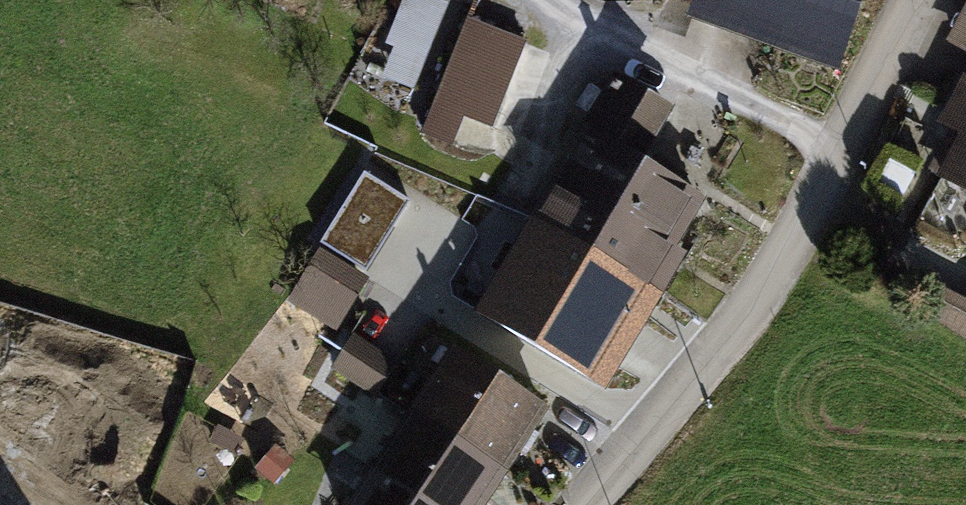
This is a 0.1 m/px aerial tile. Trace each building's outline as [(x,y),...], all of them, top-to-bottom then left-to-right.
[(415,98),(451,10),(427,0),(400,0),(368,79),(415,98)] [(860,0),(698,0),(693,14),(836,66),(860,0)] [(523,42),(468,19),(423,131),(451,142),(463,115),(489,126),(523,42)] [(961,78),(939,121),(962,132),(940,176),(965,189),(965,80),(961,78)] [(565,189),(670,251),(671,249),(669,247),(696,199),(636,164),(666,112),(614,81),(582,134),(592,141),(565,189)] [(409,201),(364,172),(321,242),(366,270),(409,201)] [(670,251),(565,189),(543,224),(649,285),(670,251)] [(480,312),(592,379),(647,287),(535,220),(480,312)] [(369,275),(320,246),(287,300),(336,329),(369,275)] [(962,303),(920,279),(904,308),(965,343),(965,296),(962,303)] [(353,333),(332,368),(376,396),(398,360),(353,333)] [(457,351),(416,415),(500,469),(541,405),(457,351)] [(379,471),(431,504),(477,504),(500,469),(416,415),(379,471)] [(356,504),(431,504),(379,471),(356,504)]
